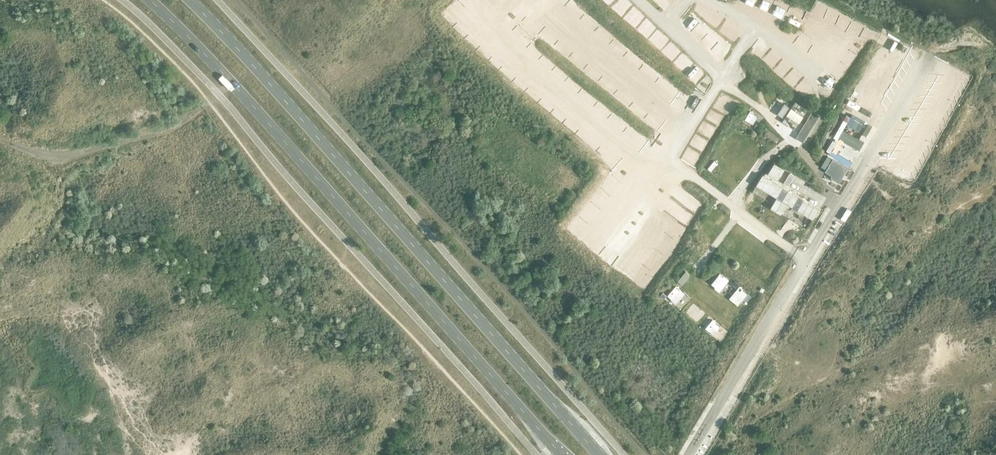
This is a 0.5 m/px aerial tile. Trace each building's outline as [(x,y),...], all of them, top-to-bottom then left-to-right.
[(628,9),(633,0),(622,0),(620,4),(628,9)] [(788,6),(783,15),(793,19),(797,10),(788,6)] [(640,9),(633,17),(640,24),(648,16),(640,9)] [(679,24),(686,17),(679,10),(672,18),(679,24)] [(699,12),(691,19),(700,27),(707,19),(699,12)] [(670,51),(677,47),(672,39),(665,43),(670,51)] [(716,44),(710,56),(717,60),(723,48),(716,44)] [(690,58),(680,64),(685,72),(695,66),(690,58)] [(701,72),(695,80),(701,86),(708,77),(701,72)] [(790,88),(797,93),(802,87),(795,82),(790,88)] [(850,92),(848,99),(865,103),(867,96),(850,92)] [(787,119),(800,128),(813,108),(801,100),(787,119)] [(817,108),(801,134),(808,139),(824,112),(817,108)] [(857,129),(863,119),(845,108),(839,119),(857,129)] [(750,111),(745,119),(753,124),(757,116),(750,111)] [(824,126),(831,130),(834,125),(827,121),(824,126)] [(865,123),(858,128),(863,136),(870,132),(865,123)] [(726,158),(730,149),(723,146),(720,155),(726,158)] [(832,168),(830,171),(837,175),(836,177),(843,182),(852,168),(850,166),(855,157),(837,146),(831,155),(832,156),(829,161),(831,162),(828,166),(832,168)] [(754,148),(749,157),(759,163),(764,154),(754,148)] [(620,193),(639,170),(623,158),(605,181),(620,193)] [(844,221),(853,203),(848,200),(839,218),(844,221)] [(788,231),(795,237),(799,232),(792,226),(804,208),(797,204),(781,228),(787,233),(788,231)] [(608,230),(600,238),(612,249),(620,241),(608,230)] [(629,246),(625,252),(630,256),(634,251),(629,246)] [(710,284),(719,291),(729,279),(720,272),(710,284)] [(675,303),(685,293),(676,284),(666,295),(675,303)] [(729,298),(738,304),(748,291),(739,284),(729,298)] [(684,312),(693,318),(701,307),(692,301),(684,312)] [(724,304),(718,313),(726,318),(732,309),(724,304)] [(712,321),(706,330),(714,336),(720,328),(712,321)]
